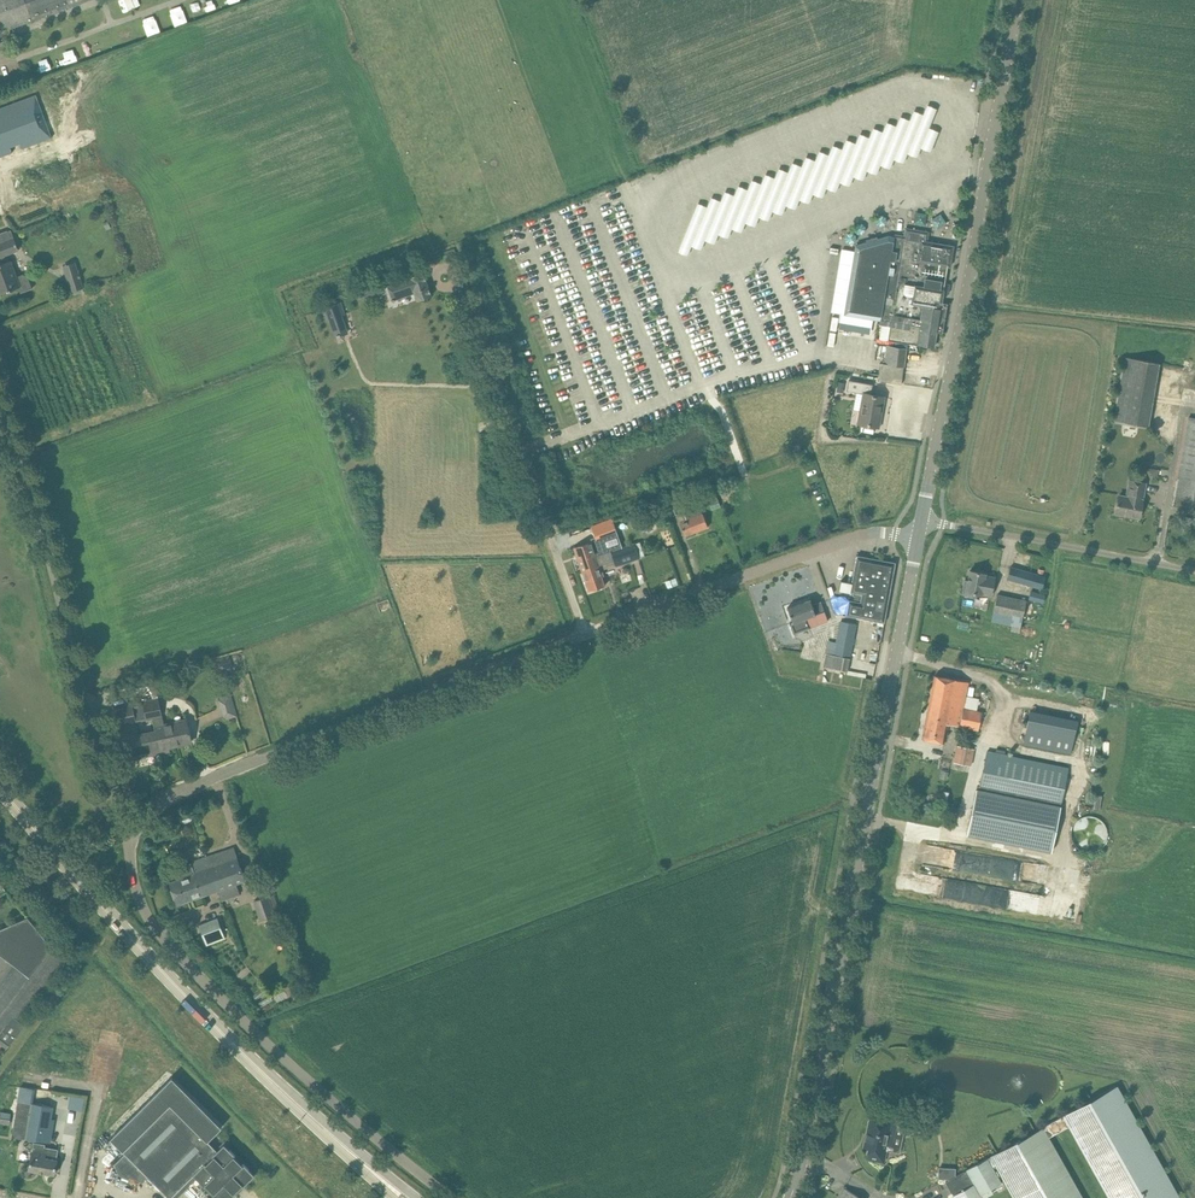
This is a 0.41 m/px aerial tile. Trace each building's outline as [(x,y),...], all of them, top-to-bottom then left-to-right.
[(85,0),(0,0),(0,32),(85,0)] [(181,4),(169,9),(175,24),(187,20),(181,4)] [(148,35),(161,30),(154,14),(142,19),(148,35)] [(0,108),(0,157),(27,147),(25,143),(34,139),(36,144),(52,138),(36,95),(0,108)] [(752,177),(748,187),(739,183),(735,192),(725,189),(721,199),(711,195),(707,204),(698,200),(678,248),(688,252),(692,243),(701,247),(705,237),(715,241),(719,231),(728,235),(732,225),(742,229),(746,220),(755,224),(760,213),(769,217),(773,208),(783,212),(787,203),(796,206),(800,197),(810,201),(814,191),(823,195),(827,185),(837,189),(841,180),(850,183),(854,174),(864,178),(868,168),(878,172),(881,163),(891,166),(895,157),(904,161),(908,151),(918,155),(922,145),(931,149),(939,130),(930,126),(937,107),(928,103),(924,113),(914,109),(910,119),(901,115),(897,124),(887,120),(884,130),(874,126),(870,135),(860,131),(856,141),(847,137),(843,147),(833,143),(829,153),(820,149),(816,158),(807,155),(802,164),(792,160),(789,170),(779,166),(775,176),(765,172),(761,181),(752,177)] [(906,229),(904,236),(896,234),(895,237),(888,236),(877,239),(877,236),(866,239),(867,242),(856,244),(844,314),(891,322),(909,325),(909,329),(913,330),(916,330),(915,332),(926,334),(926,331),(929,332),(929,330),(937,331),(942,332),(947,304),(941,303),(943,293),(948,294),(949,284),(945,284),(947,267),(950,267),(953,246),(927,242),(929,232),(906,229)] [(0,257),(3,263),(0,264),(0,294),(19,287),(21,292),(32,288),(28,276),(23,274),(17,276),(11,261),(9,262),(7,255),(18,251),(11,230),(0,234),(0,257)] [(79,273),(66,277),(71,292),(84,288),(79,273)] [(423,273),(412,277),(409,278),(396,283),(395,280),(390,282),(391,284),(387,286),(392,299),(393,302),(415,293),(417,300),(420,299),(431,295),(423,273)] [(385,290),(380,276),(360,284),(365,298),(385,290)] [(341,302),(324,308),(328,320),(329,319),(335,337),(348,333),(341,315),(345,314),(341,302)] [(880,339),(918,345),(918,344),(934,346),(937,332),(933,331),(933,333),(929,332),(926,331),(926,334),(915,332),(913,332),(913,330),(909,329),(890,326),(891,324),(882,323),(880,339)] [(906,349),(894,347),(887,346),(884,364),(880,363),(877,382),(885,383),(885,382),(901,384),(906,349)] [(849,380),(847,390),(857,392),(864,394),(861,410),(858,423),(878,427),(884,397),(871,395),(873,384),(861,382),(849,380)] [(1119,397),(1114,421),(1148,426),(1152,402),(1119,397)] [(1139,518),(1141,506),(1146,483),(1130,480),(1126,497),(1119,496),(1115,513),(1139,518)] [(719,503),(711,483),(703,486),(711,506),(719,503)] [(690,495),(679,499),(683,508),(687,519),(680,522),(680,524),(685,536),(708,527),(703,516),(703,513),(702,514),(697,501),(693,503),(690,495)] [(675,499),(667,502),(672,516),(677,514),(680,513),(679,510),(675,499)] [(618,522),(614,523),(599,529),(593,531),(597,541),(617,533),(616,529),(620,528),(618,522)] [(585,543),(574,547),(582,572),(591,569),(587,557),(595,554),(596,556),(597,557),(610,552),(623,547),(617,533),(599,540),(597,541),(591,543),(591,541),(585,543)] [(623,547),(610,552),(614,563),(615,565),(615,566),(639,558),(645,556),(640,542),(634,544),(623,547)] [(591,569),(582,572),(589,591),(605,586),(602,579),(601,577),(603,576),(601,570),(615,565),(614,563),(610,552),(597,557),(596,556),(595,554),(587,557),(591,569)] [(884,623),(895,562),(857,555),(850,592),(854,593),(853,601),(848,600),(846,615),(857,617),(857,618),(884,623)] [(1011,567),(1007,579),(1042,589),(1045,576),(1011,567)] [(986,573),(970,570),(968,581),(965,580),(962,594),(972,596),(973,593),(982,595),(982,594),(991,596),(995,577),(985,575),(986,573)] [(676,579),(666,583),(668,589),(678,585),(676,579)] [(1043,603),(1045,594),(1031,590),(1029,599),(1043,603)] [(997,595),(992,621),(1013,626),(1012,631),(1020,633),(1026,601),(997,595)] [(787,608),(793,624),(796,633),(828,621),(825,612),(821,601),(812,605),(810,599),(787,608)] [(829,641),(826,655),(849,659),(856,624),(844,622),(841,621),(837,642),(829,641)] [(229,655),(209,661),(213,674),(215,673),(215,674),(231,669),(233,668),(229,655)] [(826,655),(824,667),(847,671),(849,659),(826,655)] [(935,675),(922,739),(934,741),(943,743),(947,724),(978,730),(982,712),(963,708),(969,682),(935,675)] [(161,677),(150,680),(154,697),(165,694),(161,677)] [(133,693),(149,689),(148,682),(132,686),(133,693)] [(158,699),(142,702),(145,712),(147,721),(147,722),(154,720),(156,731),(161,753),(169,751),(168,747),(191,741),(189,730),(187,721),(164,726),(163,723),(158,699)] [(237,716),(233,699),(221,702),(225,719),(237,716)] [(126,705),(115,707),(126,760),(161,753),(156,731),(139,735),(137,723),(133,723),(132,720),(136,719),(135,714),(132,704),(126,705)] [(1030,711),(1024,744),(1071,754),(1075,737),(1078,720),(1030,711)] [(954,762),(972,766),(975,749),(957,745),(954,762)] [(988,751),(980,789),(1061,805),(1069,767),(1005,754),(1006,750),(996,749),(996,752),(988,751)] [(976,788),(967,836),(1052,853),(1061,805),(980,789),(976,788)] [(188,812),(177,816),(179,822),(182,820),(190,817),(188,812)] [(1110,835),(1109,831),(1108,828),(1107,825),(1104,822),(1102,820),(1099,819),(1095,817),(1091,817),(1088,817),(1084,819),(1081,820),(1078,823),(1077,825),(1075,828),(1074,832),(1073,835),(1074,839),(1075,842),(1078,847),(1080,849),(1084,852),(1089,853),(1091,853),(1094,853),(1097,852),(1100,851),(1104,848),(1106,845),(1108,842),(1109,839),(1110,835)] [(233,848),(206,858),(217,889),(218,889),(236,882),(245,879),(238,859),(233,848)] [(178,881),(170,885),(177,904),(188,899),(217,889),(206,858),(190,863),(191,864),(174,871),(178,881)] [(254,901),(261,919),(281,912),(274,894),(254,901)] [(7,1048),(24,1025),(18,1021),(64,961),(40,931),(27,917),(0,929),(0,954),(14,965),(0,983),(0,1043),(7,1048)] [(218,918),(199,926),(207,946),(226,939),(218,918)] [(140,1168),(170,1197),(194,1175),(205,1186),(206,1184),(214,1192),(212,1193),(217,1197),(231,1197),(235,1194),(234,1192),(241,1184),(243,1186),(255,1174),(243,1163),(242,1164),(234,1157),(236,1155),(224,1144),(217,1150),(208,1141),(222,1127),(172,1077),(110,1138),(125,1154),(115,1164),(119,1174),(129,1179),(140,1168)] [(993,1193),(991,1189),(1003,1183),(994,1168),(996,1166),(1014,1197),(1083,1197),(1049,1137),(1068,1126),(1069,1127),(1109,1197),(1181,1197),(1118,1085),(1117,1086),(1044,1127),(994,1154),(966,1170),(955,1177),(956,1168),(939,1167),(938,1179),(951,1179),(946,1182),(953,1195),(954,1197),(984,1197),(993,1193)] [(18,1100),(11,1137),(24,1139),(34,1140),(45,1142),(52,1106),(30,1103),(26,1102),(18,1100)] [(870,1119),(864,1147),(869,1148),(867,1158),(884,1161),(888,1144),(893,1145),(897,1124),(899,1118),(882,1115),(881,1121),(870,1119)] [(54,1175),(56,1163),(57,1160),(58,1150),(44,1148),(45,1144),(34,1142),(29,1170),(54,1175)] [(844,1187),(838,1197),(863,1197),(844,1187)]
